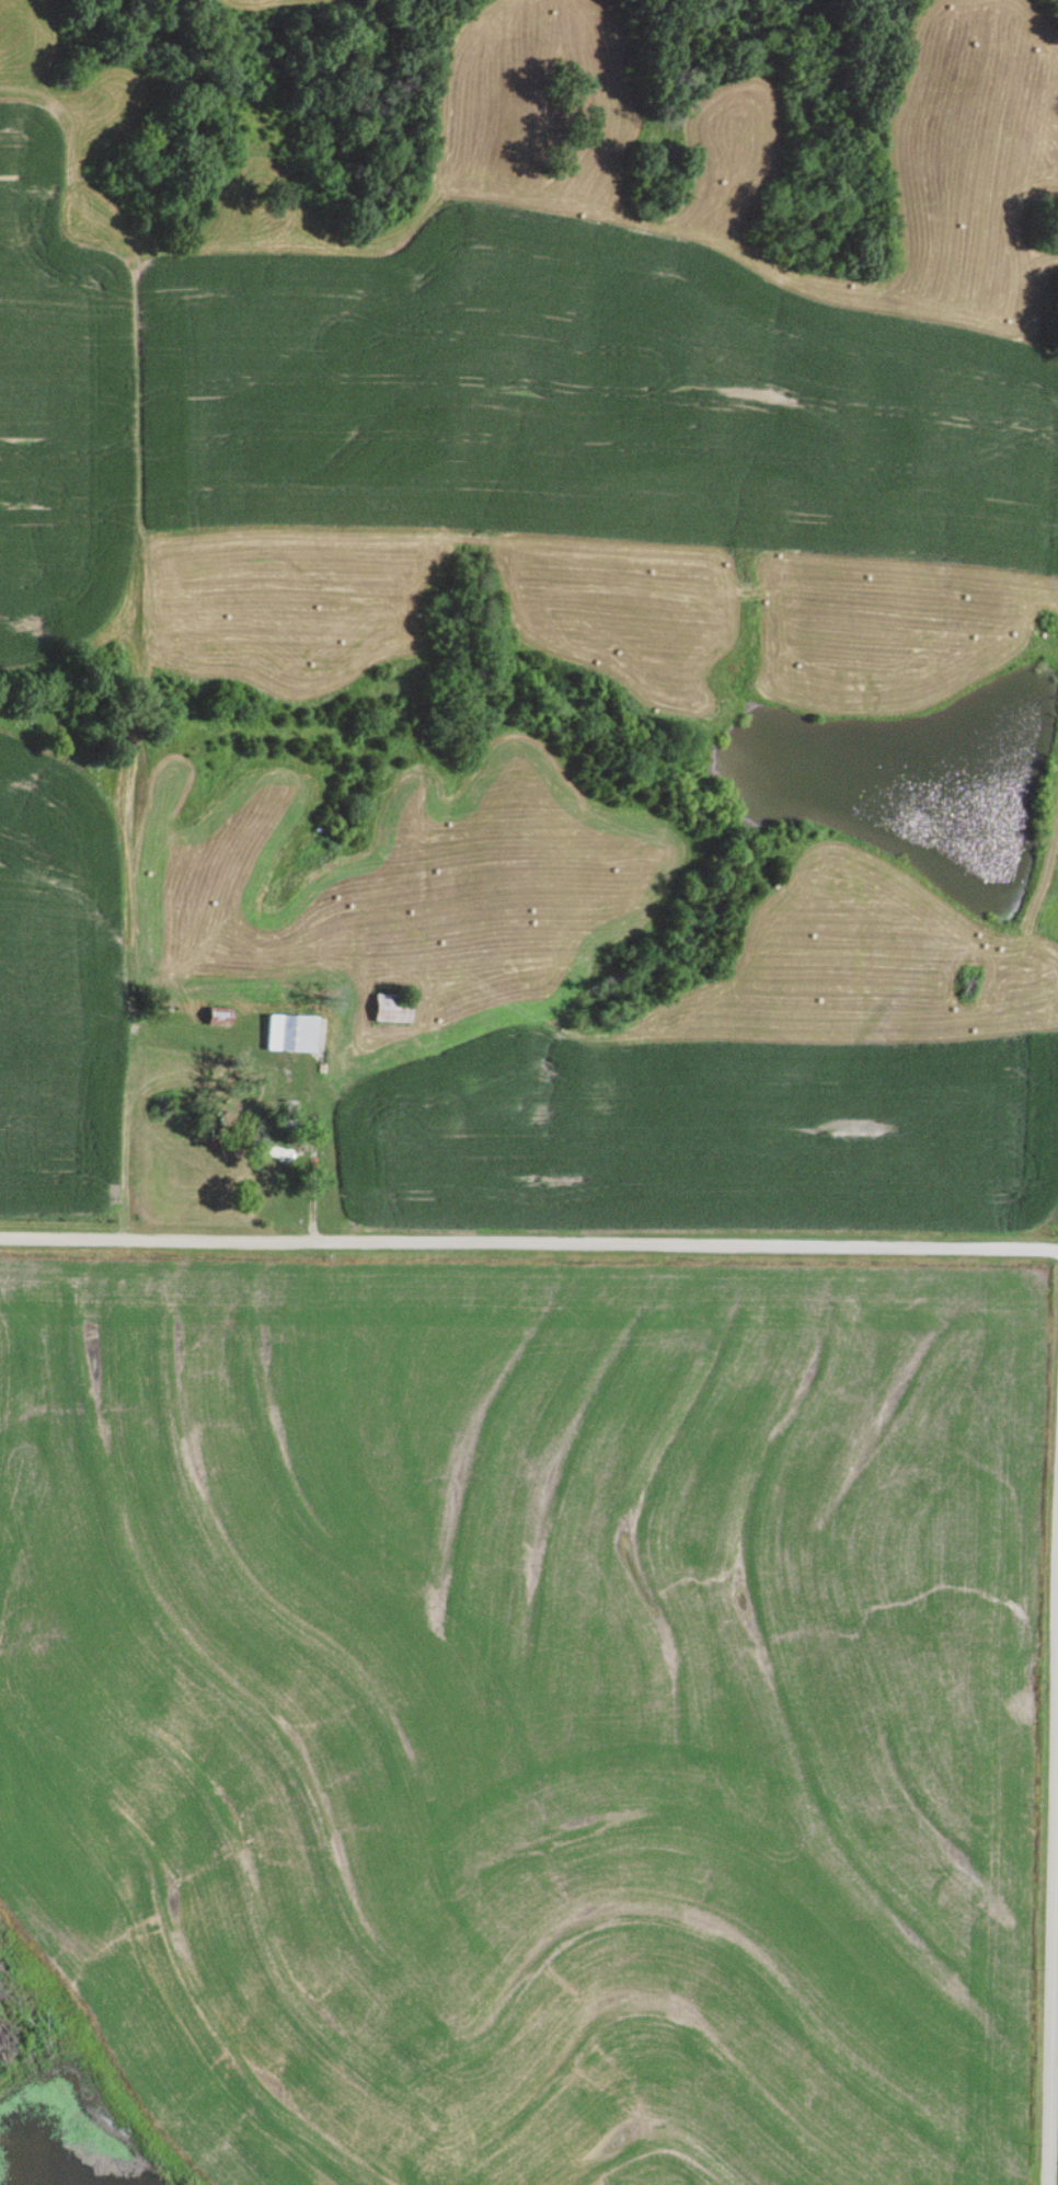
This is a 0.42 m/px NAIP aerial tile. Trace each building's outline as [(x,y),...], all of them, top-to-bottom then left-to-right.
[(407,1023),(407,996),(371,996),(371,1023),(407,1023)] [(204,1027),(226,1027),(227,1009),(204,1009),(204,1027)] [(275,1017),(274,1053),(311,1054),(312,1018),(275,1017)]
